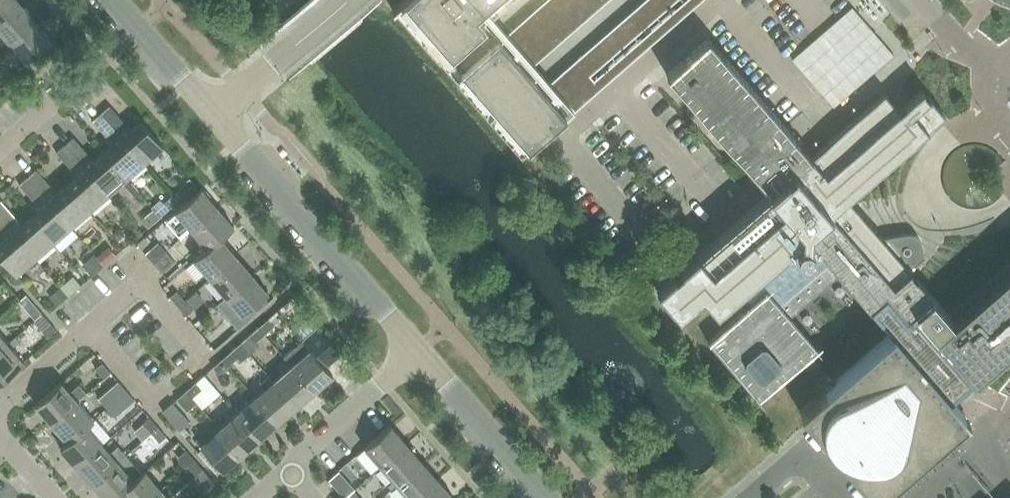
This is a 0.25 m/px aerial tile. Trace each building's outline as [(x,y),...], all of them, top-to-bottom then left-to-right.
[(22,4),(18,0),(0,0),(0,24),(22,4)] [(392,8),(393,10),(400,4),(426,34),(452,64),(528,150),(566,117),(483,22),(508,0),(401,0),(392,8)] [(12,45),(38,23),(22,4),(0,24),(0,31),(12,45)] [(894,55),(852,7),(792,59),(833,107),(894,55)] [(38,23),(12,45),(28,64),(54,41),(38,23)] [(826,390),(801,412),(875,497),(876,497),(967,420),(953,403),(956,393),(957,394),(958,395),(959,395),(961,396),(962,396),(963,395),(965,395),(966,394),(967,393),(968,392),(968,391),(968,390),(968,388),(968,387),(968,385),(967,384),(1009,347),(1009,270),(952,321),(911,271),(924,259),(924,256),(923,252),(922,248),(921,245),(920,243),(918,239),(917,236),(914,233),(911,230),(910,228),(908,227),(905,225),(898,225),(894,225),(890,225),(887,226),(882,227),(879,228),(875,229),(848,199),(945,115),(923,89),(899,110),(885,93),(811,157),(709,39),(666,76),(768,194),(657,291),(679,317),(703,296),(717,313),(733,299),(743,311),(708,342),(730,368),(759,401),(803,363),(826,390)] [(110,105),(101,113),(144,162),(163,146),(141,121),(130,130),(126,125),(126,124),(110,105)] [(115,144),(104,153),(126,178),(144,162),(101,113),(93,120),(109,139),(110,138),(115,144)] [(74,137),(65,144),(108,194),(126,178),(104,153),(94,162),(89,156),(90,156),(74,137)] [(78,175),(68,185),(90,210),(108,194),(65,144),(56,152),(73,171),(74,170),(78,175)] [(37,169),(28,177),(71,226),(90,210),(68,185),(57,194),(52,189),(53,188),(37,169)] [(41,207),(31,216),(53,242),(71,226),(28,177),(19,184),(36,203),(37,202),(41,207)] [(192,178),(181,187),(190,198),(201,188),(192,178)] [(175,211),(192,229),(217,207),(201,188),(190,198),(175,211)] [(172,193),(163,201),(169,208),(178,200),(172,193)] [(0,201),(0,218),(35,258),(53,242),(31,216),(20,226),(16,220),(17,219),(0,201)] [(192,229),(207,248),(220,237),(221,238),(234,226),(217,207),(192,229)] [(153,208),(141,219),(148,227),(160,217),(153,208)] [(0,218),(0,234),(5,239),(0,243),(0,256),(16,274),(35,258),(0,218)] [(118,225),(110,231),(117,239),(124,233),(118,225)] [(205,271),(211,279),(237,256),(221,238),(220,237),(207,248),(194,259),(186,266),(196,278),(205,271)] [(146,253),(154,262),(161,256),(166,251),(158,242),(153,247),(146,253)] [(108,246),(97,256),(104,264),(115,255),(108,246)] [(161,256),(154,262),(162,272),(169,266),(174,261),(166,251),(161,256)] [(93,253),(82,263),(92,274),(103,265),(93,253)] [(211,279),(226,296),(252,274),(237,256),(211,279)] [(252,274),(226,296),(217,305),(238,328),(258,310),(254,305),(268,292),(252,274)] [(73,275),(60,287),(68,296),(81,285),(73,275)] [(60,287),(49,296),(57,305),(68,296),(60,287)] [(170,296),(178,306),(185,300),(177,291),(170,296)] [(20,300),(19,301),(27,310),(33,318),(40,312),(34,304),(26,295),(20,300)] [(185,300),(178,306),(187,315),(194,309),(185,300)] [(43,314),(34,322),(41,330),(50,322),(45,317),(43,314)] [(268,319),(258,327),(264,334),(275,326),(268,319)] [(303,339),(284,356),(292,365),(294,368),(309,385),(314,391),(333,375),(326,367),(341,353),(318,326),(303,339)] [(258,327),(240,343),(250,354),(259,346),(255,342),(264,334),(258,327)] [(0,350),(0,383),(24,362),(8,343),(0,350)] [(240,343),(222,359),(228,366),(238,357),(241,361),(250,354),(240,343)] [(283,373),(274,381),(296,407),(309,396),(314,391),(309,385),(294,368),(292,365),(284,356),(283,357),(285,359),(277,366),(283,373)] [(228,366),(222,359),(213,367),(219,374),(228,366)] [(96,369),(104,379),(111,372),(103,363),(96,369)] [(204,375),(196,382),(202,389),(211,400),(220,393),(204,375)] [(265,389),(256,397),(278,423),(296,407),(274,381),(269,375),(260,383),(265,389)] [(62,382),(36,405),(52,423),(77,400),(86,393),(79,384),(70,391),(62,382)] [(112,388),(100,399),(108,408),(127,391),(119,382),(112,388)] [(196,382),(186,390),(192,397),(202,389),(196,382)] [(181,394),(177,398),(183,405),(187,411),(197,403),(192,397),(186,390),(181,394)] [(127,391),(108,408),(116,417),(128,406),(135,400),(127,391)] [(256,397),(237,412),(260,438),(278,423),(256,397)] [(52,423),(68,441),(86,425),(87,426),(94,420),(77,400),(52,423)] [(161,411),(179,432),(190,423),(172,402),(161,411)] [(237,412),(219,428),(242,454),(260,438),(237,412)] [(144,424),(152,434),(159,427),(151,418),(144,424)] [(68,441),(60,447),(77,466),(103,444),(109,438),(101,429),(95,435),(87,426),(86,425),(68,441)] [(365,447),(381,466),(407,443),(391,425),(365,447)] [(159,427),(152,434),(160,443),(167,437),(159,427)] [(242,454),(219,428),(201,444),(223,470),(242,454)] [(381,466),(397,484),(423,462),(407,443),(381,466)] [(77,466),(93,484),(126,456),(118,447),(111,453),(103,444),(77,466)] [(180,457),(188,466),(195,460),(187,451),(180,457)] [(93,484),(105,497),(115,497),(120,494),(135,481),(134,480),(142,474),(135,466),(126,456),(93,484)] [(195,460),(188,466),(196,476),(203,469),(195,460)] [(409,497),(418,497),(439,480),(423,462),(397,484),(409,497)] [(124,497),(152,497),(162,490),(145,470),(142,474),(134,480),(135,481),(120,494),(124,497)] [(439,480),(418,497),(455,497),(439,480)] [(337,488),(345,497),(352,491),(344,482),(337,488)] [(152,497),(169,497),(162,490),(152,497)]
